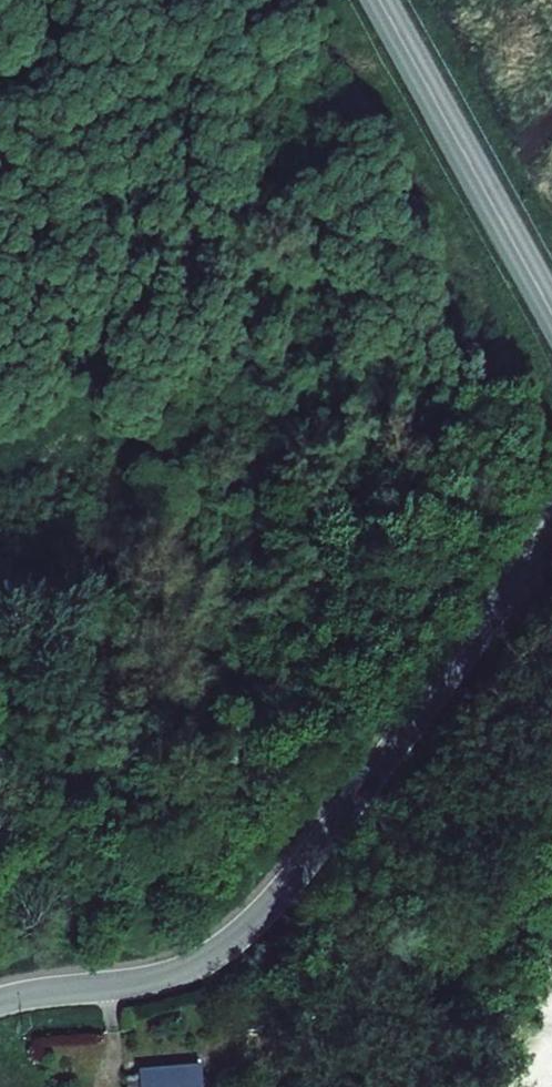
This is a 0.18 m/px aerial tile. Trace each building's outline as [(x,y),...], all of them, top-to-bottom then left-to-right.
[(149,1065),(153,1086),(216,1086),(212,1055),(149,1065)]
